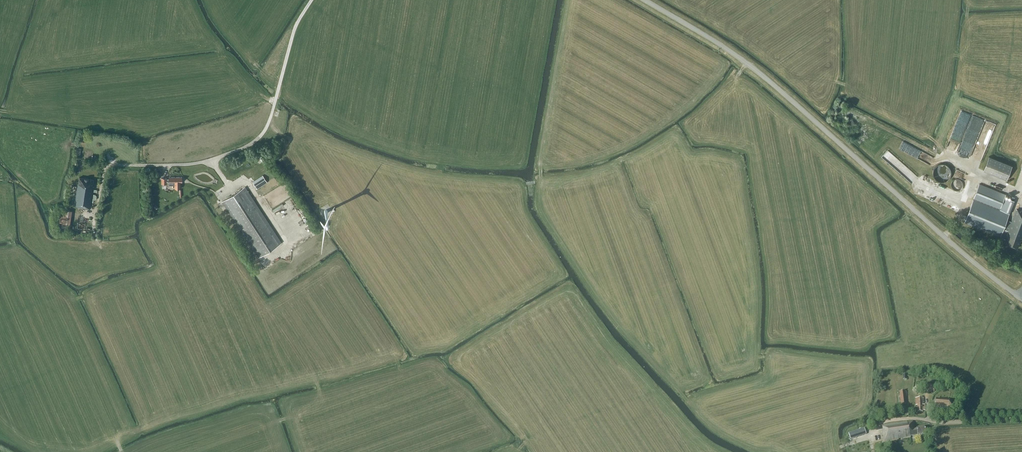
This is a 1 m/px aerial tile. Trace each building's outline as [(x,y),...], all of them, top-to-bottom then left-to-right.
[(903,141),(900,149),(920,157),(923,150),(903,141)] [(894,168),(900,161),(888,150),(882,157),(894,168)] [(1006,179),(1012,165),(989,156),(983,170),(1006,179)] [(943,163),(942,163),(941,164),(939,164),(938,164),(937,165),(936,165),(936,166),(935,166),(935,167),(934,167),(934,168),(934,169),(933,169),(933,170),(933,171),(933,172),(933,173),(933,174),(933,175),(933,176),(934,176),(934,177),(934,178),(935,178),(935,179),(936,179),(937,180),(938,181),(939,181),(940,181),(941,181),(942,181),(944,181),(945,181),(946,180),(947,180),(948,179),(948,178),(949,178),(949,177),(950,177),(950,176),(950,175),(951,174),(951,173),(951,172),(951,171),(950,170),(950,169),(950,168),(949,167),(948,166),(947,165),(946,165),(945,164),(944,164),(943,164),(943,163)] [(267,182),(263,175),(252,182),(257,189),(267,182)] [(83,178),(79,177),(78,184),(76,184),(73,205),(78,206),(77,207),(89,209),(93,186),(91,186),(93,180),(88,179),(88,178),(83,177),(83,178)] [(182,182),(182,177),(169,177),(169,179),(166,179),(166,178),(161,178),(161,184),(166,184),(166,182),(169,182),(169,185),(175,185),(175,188),(180,188),(180,182),(182,182)] [(958,179),(957,179),(956,179),(955,179),(954,179),(954,180),(953,180),(953,181),(952,181),(952,182),(951,183),(951,184),(951,185),(951,186),(951,187),(951,188),(952,188),(952,189),(953,189),(953,190),(954,190),(955,191),(956,191),(957,191),(958,191),(959,191),(959,190),(960,190),(961,190),(961,189),(962,188),(962,187),(963,187),(963,186),(963,185),(963,184),(963,183),(962,182),(962,181),(961,181),(961,180),(960,180),(959,179),(958,179)] [(1007,219),(1014,200),(1005,196),(1006,194),(979,183),(964,222),(1000,237),(1003,231),(1007,233),(1006,235),(1007,235),(1004,243),(1018,248),(1021,240),(1021,210),(1016,209),(1011,221),(1007,219)] [(258,257),(281,243),(244,187),(222,201),(258,257)] [(60,218),(59,222),(70,224),(72,211),(63,209),(62,218),(60,218)] [(934,392),(936,387),(927,384),(925,391),(932,393),(932,391),(934,392)] [(922,404),(922,403),(923,403),(923,398),(915,398),(915,405),(917,405),(917,412),(923,412),(923,411),(925,410),(925,404),(922,404)] [(914,429),(912,421),(882,426),(883,430),(882,430),(884,442),(911,438),(910,436),(918,435),(926,434),(924,427),(916,429),(914,429)] [(849,432),(851,438),(867,433),(865,427),(849,432)]
